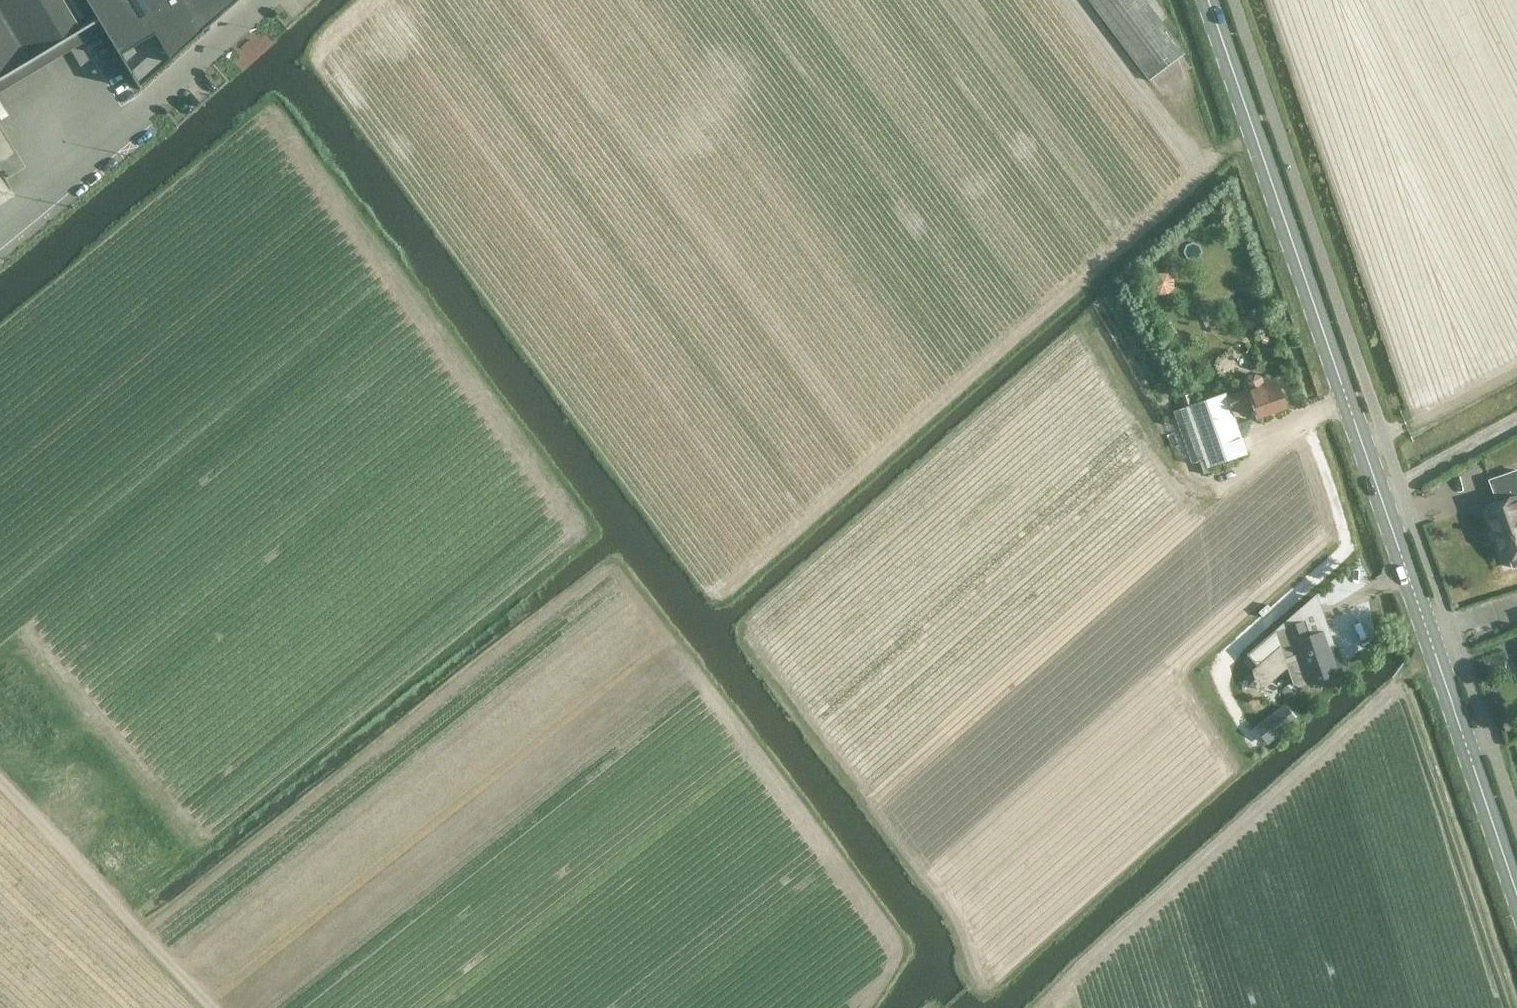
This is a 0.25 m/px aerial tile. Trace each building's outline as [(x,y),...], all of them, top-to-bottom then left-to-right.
[(98,22),(139,89),(203,31),(185,0),(0,0),(0,81),(98,22)] [(1148,77),(1184,53),(1148,0),(1096,0),(1148,77)] [(1276,379),(1263,383),(1261,377),(1254,374),(1246,377),(1242,383),(1245,389),(1246,392),(1227,399),(1230,410),(1250,403),(1258,422),(1289,411),(1276,379)] [(1246,454),(1230,410),(1227,399),(1224,392),(1184,407),(1205,468),(1246,454)] [(1190,463),(1202,459),(1184,407),(1172,411),(1190,463)] [(1516,488),(1516,470),(1491,479),(1499,503),(1488,507),(1506,560),(1511,558),(1514,567),(1516,566),(1516,490),(1516,488)] [(1303,621),(1274,632),(1247,655),(1257,666),(1279,647),(1284,659),(1296,655),(1298,660),(1285,664),(1292,684),(1298,687),(1305,684),(1305,686),(1336,674),(1335,672),(1342,670),(1335,645),(1327,648),(1322,633),(1309,636),(1303,621)]
